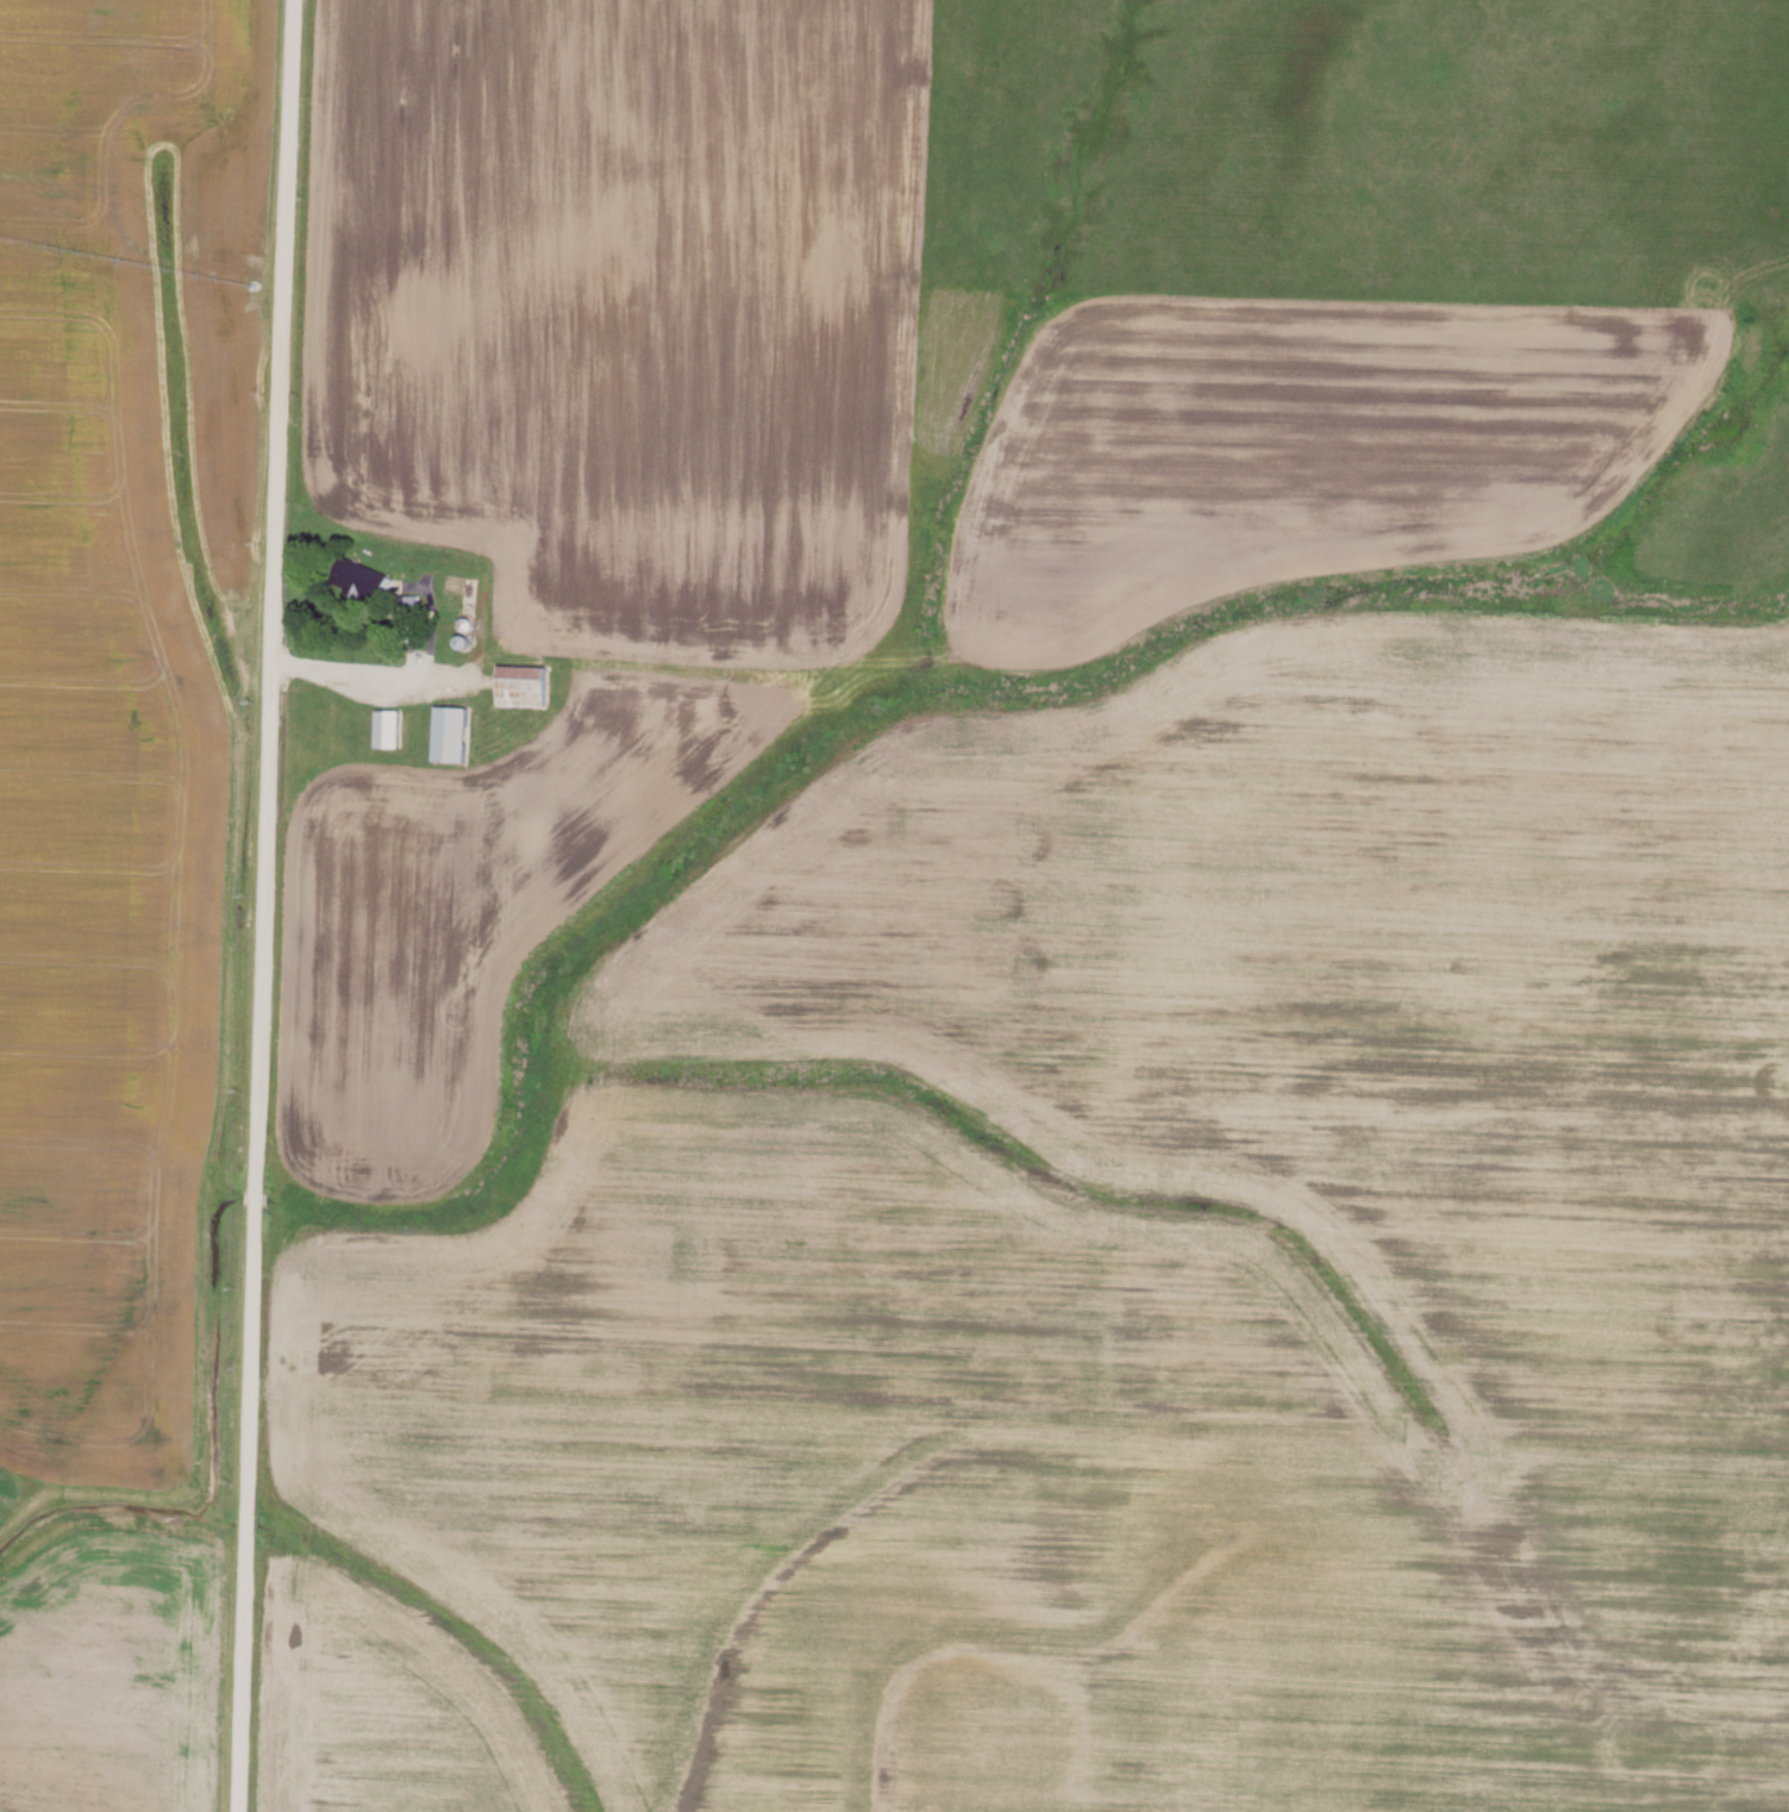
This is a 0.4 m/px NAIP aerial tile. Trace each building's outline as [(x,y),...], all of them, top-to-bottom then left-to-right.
[(421,593),(406,593),(405,611),(420,611),(421,593)] [(437,758),(470,758),(471,706),(438,705),(437,758)] [(378,744),(401,745),(402,708),(379,707),(378,744)]
